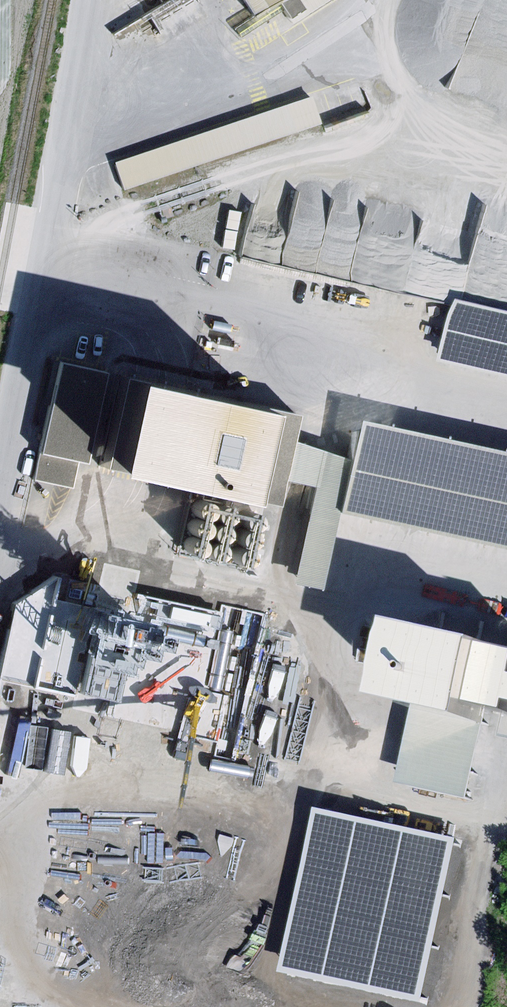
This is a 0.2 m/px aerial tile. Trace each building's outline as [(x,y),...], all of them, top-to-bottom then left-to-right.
[(254,17),(276,3),(286,18),(302,8),(297,0),(244,0),(254,17)] [(286,18),(290,25),(330,0),(297,0),(302,8),(286,18)] [(321,126),(311,96),(111,162),(121,192),(321,126)] [(453,304),(439,361),(506,377),(506,317),(453,304)] [(102,369),(52,359),(27,476),(67,484),(72,458),(83,461),(102,369)] [(283,407),(102,369),(83,461),(264,498),(269,474),(278,433),(283,407)] [(347,414),(338,455),(327,509),(506,547),(506,448),(347,414)] [(338,455),(278,433),(269,474),(304,481),(282,580),(313,586),(327,509),(338,455)] [(188,508),(190,510),(192,512),(195,513),(199,513),(201,511),(204,509),(205,507),(205,504),(205,501),(204,499),(202,497),(199,495),(196,495),(193,495),(191,497),(189,499),(187,502),(187,505),(188,508)] [(208,512),(210,515),(212,516),(215,517),(218,517),(221,516),(223,513),(225,511),(225,508),(225,505),(223,503),(221,501),(219,499),(216,499),(213,499),(210,501),(208,503),(207,506),(207,509),(208,512)] [(235,520),(237,523),(240,524),(243,525),(246,525),(249,524),(251,521),(252,519),(253,516),(252,513),(251,511),(249,509),(246,507),(244,507),(241,507),(238,509),(236,511),(235,514),(234,517),(235,520)] [(185,528),(186,530),(189,532),(192,533),(195,533),(198,531),(200,529),(202,527),(202,524),(202,521),(200,519),(198,516),(196,515),(193,515),(190,515),(187,517),(185,519),(184,522),(184,525),(185,528)] [(204,532),(206,535),(209,536),(212,537),(215,537),(218,536),(220,533),(221,531),(222,528),(221,525),(220,523),(218,521),(216,519),(213,519),(210,519),(207,521),(205,523),(204,526),(203,529),(204,532)] [(232,540),(234,542),(236,544),(239,545),(242,545),(245,544),(248,541),(249,539),(249,536),(249,533),(248,531),(246,529),(243,527),(240,527),(237,527),(235,529),(232,531),(231,534),(231,537),(232,540)] [(180,547),(182,550),(185,551),(188,552),(191,552),(194,551),(196,549),(197,546),(198,543),(197,540),(196,538),(194,536),(192,534),(189,534),(186,534),(183,536),(181,538),(180,541),(179,544),(180,547)] [(200,551),(202,554),(205,556),(208,556),(211,556),(214,555),(216,553),(217,550),(218,547),(217,545),(216,542),(214,540),(211,539),(208,538),(206,539),(203,540),(201,542),(199,545),(199,548),(200,551)] [(228,559),(230,562),(232,564),(235,564),(238,564),(241,563),(243,561),(245,558),(245,555),(245,552),(243,550),(241,548),(239,546),(236,546),(233,546),(230,548),(228,550),(227,553),(227,556),(228,559)] [(235,593),(58,555),(0,592),(0,709),(202,752),(235,593)] [(378,619),(362,694),(412,705),(395,781),(466,796),(486,704),(500,707),(502,698),(506,699),(506,647),(378,619)] [(314,686),(246,671),(229,746),(298,761),(314,686)] [(454,837),(310,807),(276,971),(419,1002),(454,837)]
